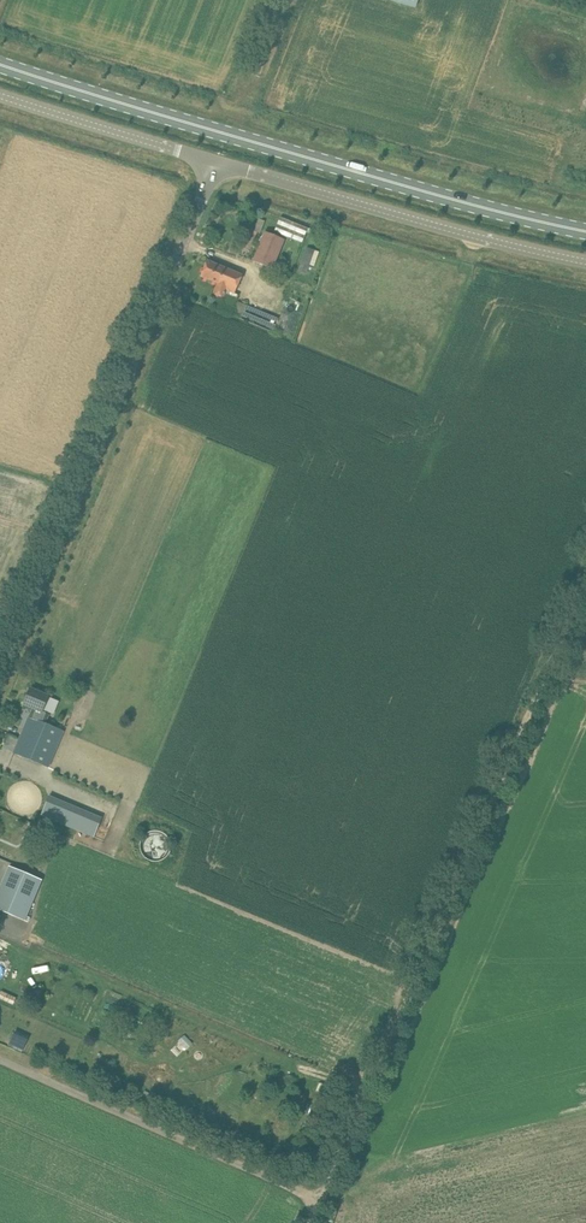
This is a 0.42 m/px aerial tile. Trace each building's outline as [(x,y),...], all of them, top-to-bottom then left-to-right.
[(275,232),(302,243),(307,228),(281,217),(275,232)] [(265,221),(259,219),(255,231),(261,233),(265,221)] [(265,231),(253,261),(272,269),(284,239),(265,231)] [(315,249),(307,246),(299,270),(307,273),(315,249)] [(243,275),(219,265),(208,260),(201,276),(218,283),(213,295),(223,300),(227,290),(235,293),(243,275)] [(254,319),(258,307),(240,301),(236,313),(254,319)] [(49,696),(31,688),(24,704),(37,709),(33,718),(29,717),(14,753),(49,767),(64,731),(45,723),(49,714),(43,711),(49,696)] [(95,836),(102,819),(49,796),(41,814),(95,836)] [(31,823),(24,839),(39,845),(46,829),(31,823)] [(172,850),(172,846),(172,843),(170,839),(168,835),(164,832),(160,831),(156,830),(151,831),(148,832),(145,835),(143,838),(141,842),(140,846),(141,851),(143,855),(145,858),(148,860),(151,862),(156,862),(160,862),(164,860),(168,857),(170,854),(172,850)] [(41,879),(11,867),(0,892),(0,908),(25,918),(41,879)] [(35,1040),(18,1033),(14,1041),(32,1049),(35,1040)] [(186,1035),(180,1040),(188,1049),(194,1044),(186,1035)]
